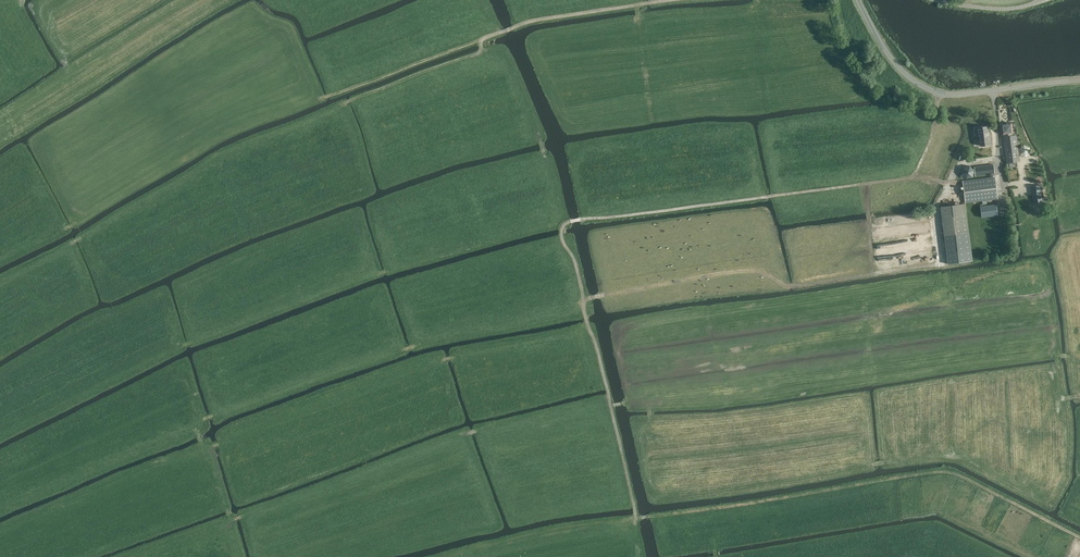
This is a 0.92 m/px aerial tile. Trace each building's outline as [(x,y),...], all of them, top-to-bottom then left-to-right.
[(1007,163),(1019,161),(1016,135),(1013,135),(1011,123),(1001,124),(1007,163)] [(978,137),(979,137),(990,136),(989,133),(988,133),(987,126),(977,127),(978,137)] [(990,136),(979,137),(980,146),(991,144),(990,136)] [(1021,152),(1024,157),(1031,152),(1025,143),(1018,148),(1021,152)] [(993,164),(983,165),(974,167),(975,176),(995,173),(993,164)] [(998,199),(995,176),(962,180),(965,203),(998,199)] [(1039,185),(1032,186),(1032,190),(1034,202),(1042,201),(1044,201),(1043,195),(1041,196),(1040,189),(1040,188),(1042,188),(1041,185),(1039,185)] [(941,206),(948,264),(972,260),(965,203),(941,206)] [(980,206),(981,218),(998,216),(996,204),(980,206)]
